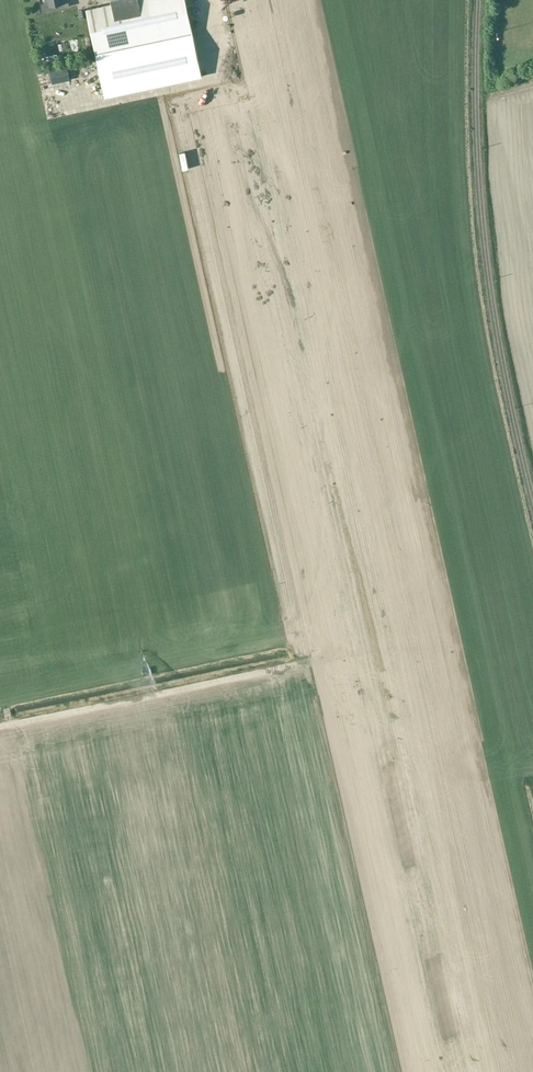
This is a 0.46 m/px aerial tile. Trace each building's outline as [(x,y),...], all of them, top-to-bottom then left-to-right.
[(87,9),(106,97),(202,77),(186,0),(130,0),(87,9)] [(50,52),(36,55),(38,60),(51,57),(50,52)]
